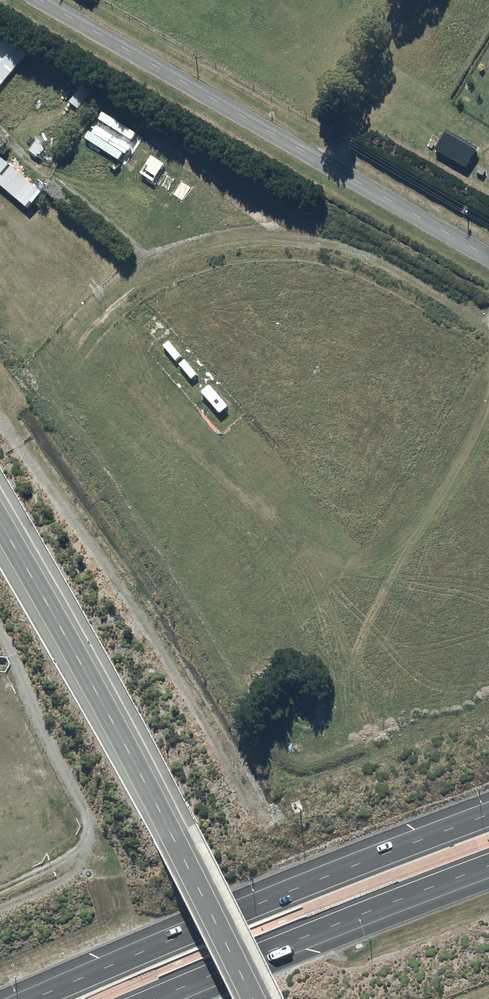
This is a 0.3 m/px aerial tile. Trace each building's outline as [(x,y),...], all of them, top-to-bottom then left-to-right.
[(22,62),(12,52),(0,64),(0,85),(22,62)] [(27,208),(41,191),(0,157),(0,185),(27,208)]
